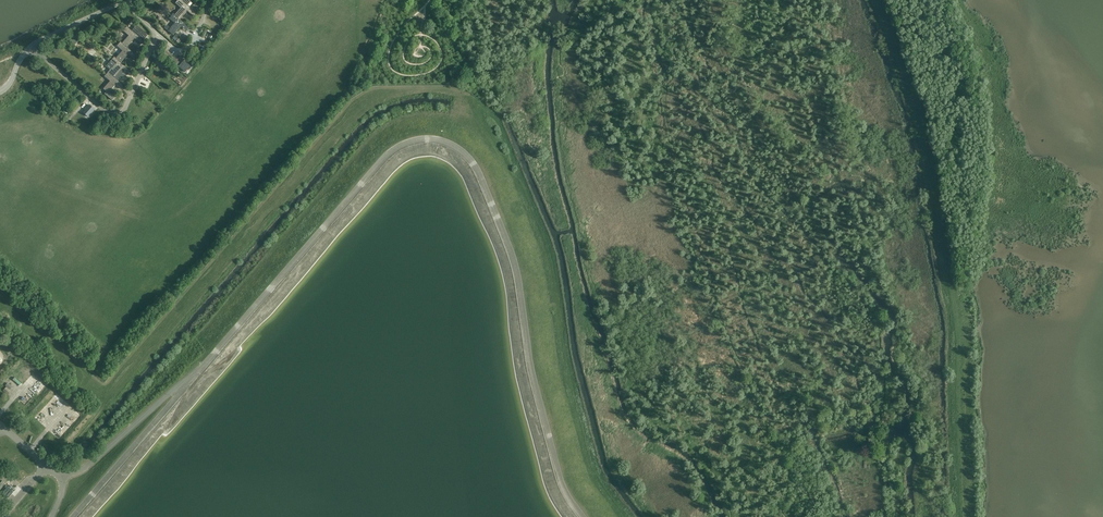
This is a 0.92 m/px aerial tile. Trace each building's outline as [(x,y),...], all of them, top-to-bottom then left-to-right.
[(185,14),(187,11),(193,16),(196,13),(187,6),(191,2),(188,0),(181,0),(180,0),(178,0),(175,3),(181,8),(175,16),(179,20),(185,14)] [(164,28),(169,31),(168,31),(173,35),(181,26),(187,31),(189,28),(179,20),(175,16),(173,14),(169,18),(175,23),(171,28),(167,25),(164,28)] [(129,36),(122,43),(127,48),(135,39),(141,44),(148,35),(137,25),(131,31),(127,27),(123,31),(129,36)] [(174,36),(172,39),(179,44),(179,43),(183,39),(181,37),(179,35),(177,33),(174,36)] [(127,48),(122,43),(121,42),(117,46),(123,51),(116,59),(121,63),(129,54),(134,59),(137,56),(127,48)] [(114,65),(108,72),(115,78),(122,69),(128,74),(131,71),(121,63),(116,59),(114,57),(110,61),(114,65)] [(185,59),(179,67),(185,72),(188,69),(189,70),(193,66),(185,59)] [(110,82),(104,89),(106,92),(104,94),(112,100),(115,97),(113,96),(114,94),(113,94),(115,92),(112,89),(116,84),(122,89),(124,87),(115,78),(108,72),(104,77),(110,82)] [(85,112),(83,114),(88,118),(95,111),(89,106),(84,111),(85,112)]
